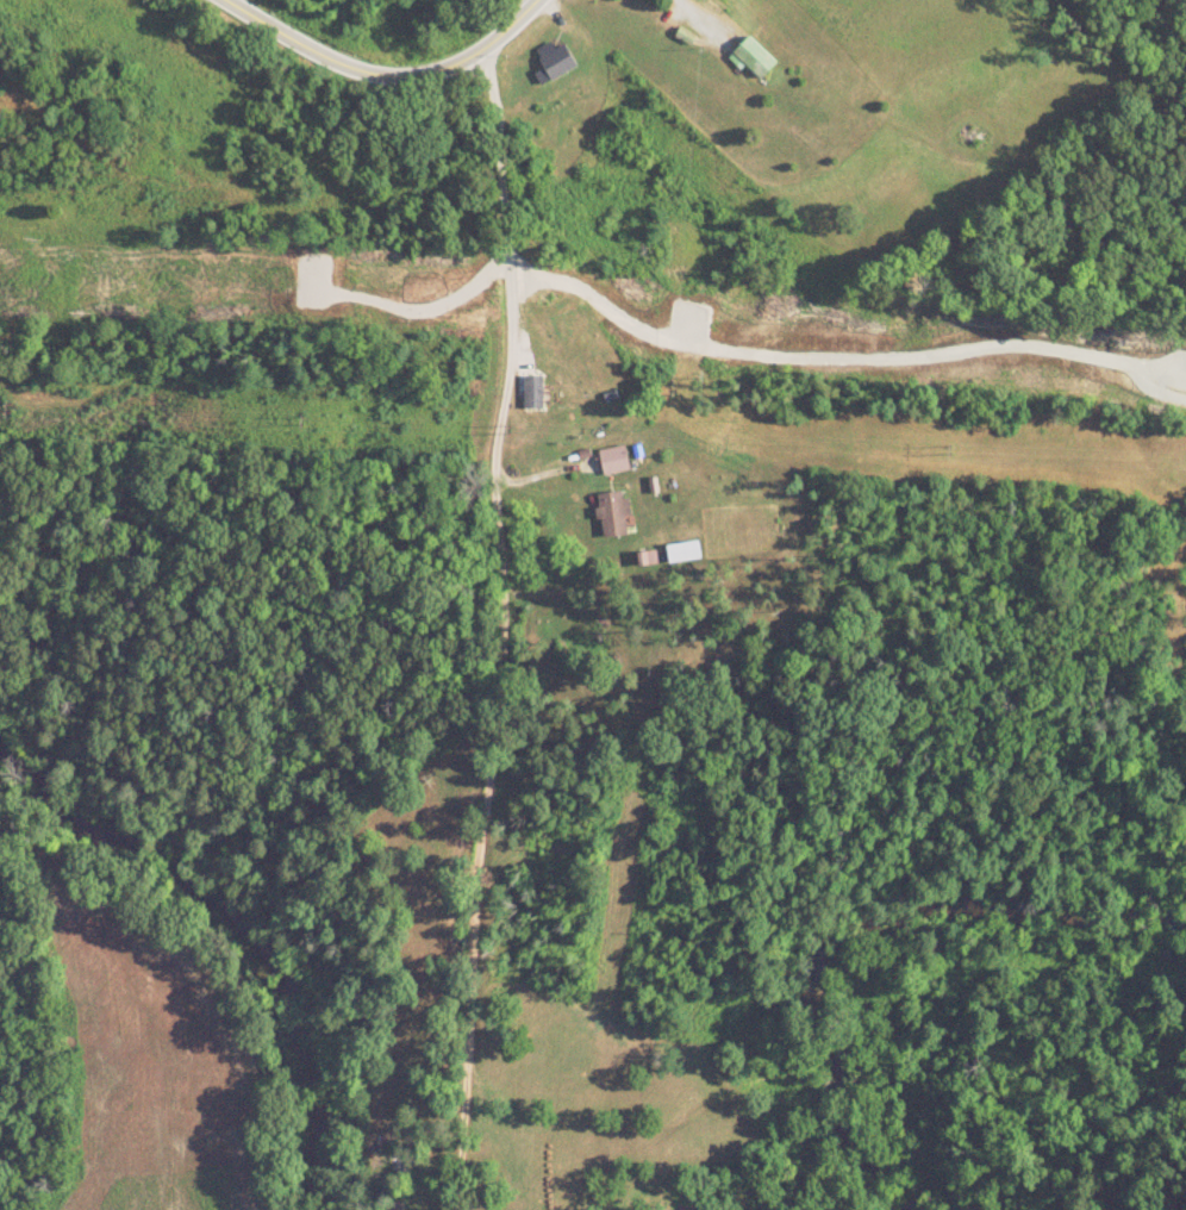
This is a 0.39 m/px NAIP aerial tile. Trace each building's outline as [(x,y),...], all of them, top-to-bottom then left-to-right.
[(760,80),(776,62),(749,35),(732,52),(760,80)] [(575,69),(566,43),(554,48),(551,42),(536,48),(548,79),(575,69)] [(524,408),(543,408),(543,375),(524,375),(524,408)] [(604,475),(630,469),(624,445),(599,451),(604,475)] [(600,536),(630,535),(629,492),(598,493),(600,536)] [(700,559),(699,542),(667,544),(668,562),(700,559)]
